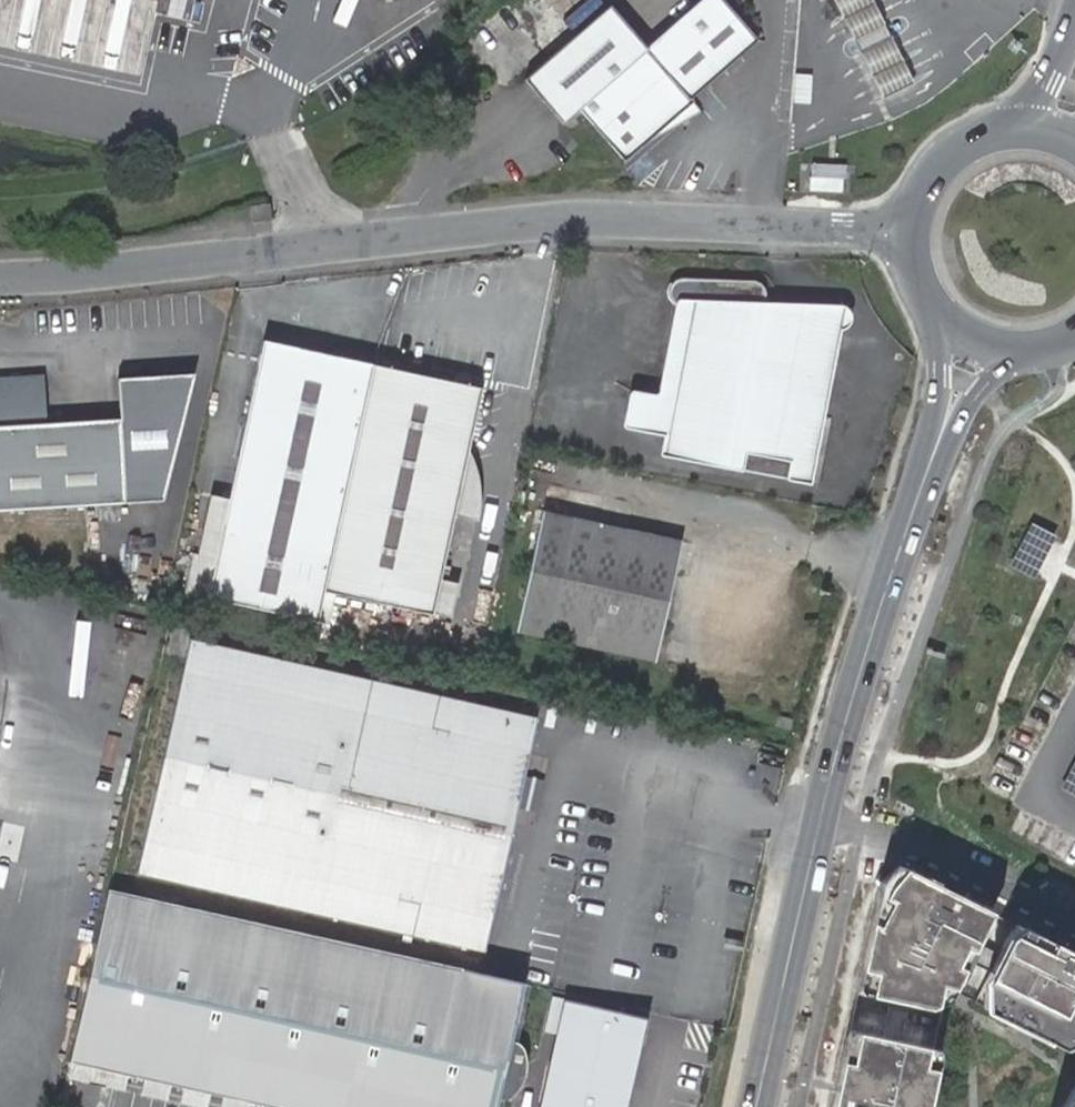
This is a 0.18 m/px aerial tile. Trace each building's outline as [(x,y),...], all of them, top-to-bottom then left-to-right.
[(731,0),(715,0),(657,50),(620,8),(535,83),(573,126),(590,112),(635,165),(662,142),(705,104),(702,100),(768,43),(731,0)] [(865,40),(895,25),(882,0),(845,0),(865,40)] [(895,25),(865,40),(868,46),(871,52),(901,37),(898,31),(895,25)] [(901,37),(871,52),(894,97),(924,83),(901,37)] [(712,112),(705,104),(662,142),(712,112)] [(746,474),(750,456),(791,463),(816,468),(844,320),(788,309),(787,311),(763,310),(764,309),(766,308),(768,304),(769,300),(770,297),(769,293),(766,289),(763,287),(760,286),(685,283),(681,284),(678,287),(676,290),(674,293),(674,297),(675,301),(677,304),(682,307),(685,308),(687,309),(678,353),(686,355),(677,403),(663,401),(655,399),(648,433),(671,437),(667,459),(746,474)] [(682,307),(663,401),(677,403),(686,355),(678,353),(687,309),(685,308),(682,307)] [(370,360),(262,336),(227,496),(226,497),(334,521),(370,360)] [(480,385),(370,360),(334,521),(226,497),(213,560),(205,593),(311,617),(315,597),(317,586),(330,589),(431,611),(439,575),(453,512),(467,447),(480,385)] [(0,385),(0,505),(164,501),(194,373),(116,377),(119,421),(36,424),(34,384),(0,385)] [(631,430),(648,433),(655,399),(638,396),(638,395),(635,397),(628,426),(629,429),(631,430)] [(469,450),(467,447),(453,512),(477,518),(479,507),(480,496),(479,481),(477,468),(474,458),(469,450)] [(813,486),(816,468),(791,463),(787,481),(813,486)] [(227,496),(209,492),(195,556),(213,560),(226,497),(227,496)] [(678,549),(544,519),(516,640),(650,670),(678,549)] [(191,555),(183,589),(205,593),(213,560),(195,556),(191,555)] [(458,579),(439,575),(431,611),(450,615),(458,579)] [(315,597),(327,599),(330,589),(317,586),(315,597)] [(533,718),(187,640),(131,879),(477,957),(533,718)] [(994,917),(899,870),(876,890),(854,992),(944,1013),(994,917)] [(64,1066),(241,1106),(493,1106),(505,1106),(512,1103),(518,1099),(523,1089),(526,1076),(526,1065),(522,1058),(517,1052),(507,1047),(519,990),(104,896),(64,1066)] [(1015,929),(974,1008),(1069,1058),(1074,1047),(1074,958),(1038,938),(1037,940),(1015,929)] [(563,998),(538,1106),(626,1106),(647,1017),(563,998)] [(845,1030),(828,1106),(923,1106),(935,1050),(845,1030)] [(1061,1106),(1074,1106),(1074,1083),(1061,1106)]
